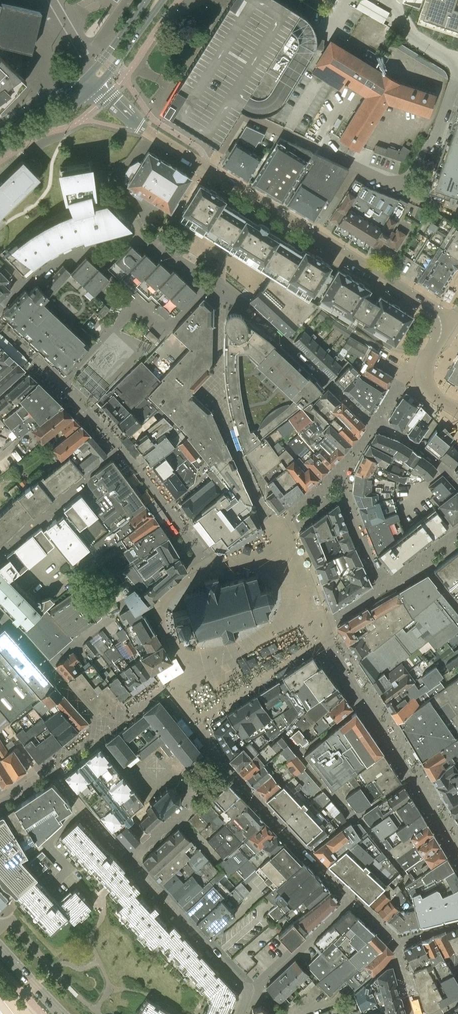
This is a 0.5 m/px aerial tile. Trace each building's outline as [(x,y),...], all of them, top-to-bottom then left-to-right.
[(162,112),(206,139),(217,146),(240,109),(247,112),(254,114),(262,114),(268,112),(272,110),(277,107),(281,103),(285,97),(307,62),(312,53),(314,48),(315,38),(315,35),(314,30),(312,25),(309,21),(304,15),(301,14),(296,10),(283,2),(281,1),(280,0),(231,0),(162,112)] [(360,1),(358,5),(356,8),(363,12),(364,13),(384,24),(386,20),(388,17),(390,13),(376,5),(369,1),(367,0),(361,0),(360,1)] [(425,17),(457,28),(457,0),(431,0),(425,17)] [(22,49),(29,51),(36,23),(38,11),(26,8),(18,6),(0,2),(0,44),(22,49)] [(444,70),(391,37),(388,42),(448,79),(447,74),(444,70)] [(345,144),(349,147),(350,146),(351,145),(358,149),(359,146),(387,102),(428,115),(435,95),(399,83),(399,82),(343,49),(342,48),(334,43),(330,41),(316,64),(317,64),(312,71),(325,80),(334,85),(340,89),(344,82),(346,84),(347,83),(358,89),(366,94),(340,137),(339,138),(346,142),(345,143),(345,144)] [(26,81),(21,76),(22,49),(0,44),(0,108),(26,81)] [(430,191),(452,198),(451,201),(453,202),(454,203),(455,203),(456,202),(457,201),(457,200),(457,108),(430,191)] [(225,153),(228,155),(222,164),(247,179),(261,157),(252,152),(259,141),(260,142),(264,134),(246,125),(236,142),(230,150),(228,149),(225,153)] [(252,182),(252,183),(253,183),(258,186),(257,186),(258,187),(258,186),(261,188),(261,189),(261,188),(266,191),(266,192),(267,192),(272,195),(273,195),(275,197),(276,198),(276,197),(281,200),(282,201),(282,200),(284,197),(305,164),(310,167),(317,155),(312,152),(280,137),(277,142),(276,142),(271,152),(265,162),(260,170),(254,179),(252,182)] [(394,147),(389,146),(389,147),(387,146),(386,148),(375,144),(373,151),(402,161),(404,159),(405,160),(407,155),(406,155),(409,149),(402,145),(398,150),(394,148),(394,147)] [(169,164),(168,164),(161,160),(161,159),(157,157),(156,156),(156,157),(149,152),(148,151),(148,152),(142,162),(141,161),(141,162),(138,160),(129,165),(125,172),(124,182),(128,184),(127,184),(128,185),(136,190),(134,192),(130,190),(128,192),(136,197),(138,195),(140,196),(142,193),(148,197),(149,198),(154,201),(153,202),(154,203),(155,202),(156,202),(164,207),(163,208),(164,209),(165,208),(170,211),(177,200),(191,179),(192,179),(191,178),(191,177),(190,177),(185,174),(186,174),(185,173),(176,168),(175,167),(175,168),(170,165),(170,164),(169,164)] [(305,164),(284,197),(289,200),(287,204),(313,220),(326,198),(330,200),(348,169),(318,154),(317,155),(310,167),(305,164)] [(1,215),(40,177),(23,160),(0,182),(0,216),(1,215)] [(6,248),(2,252),(3,254),(2,255),(23,277),(24,276),(26,277),(36,268),(47,259),(59,252),(71,246),(84,240),(87,239),(87,241),(90,240),(90,239),(129,228),(106,203),(92,207),(90,197),(95,196),(92,177),(90,166),(89,162),(60,167),(62,179),(66,201),(69,200),(72,208),(57,214),(42,222),(28,231),(10,245),(8,243),(4,247),(6,248)] [(407,234),(393,226),(407,203),(406,202),(401,199),(400,199),(401,199),(400,198),(399,198),(398,199),(383,193),(368,187),(363,186),(362,185),(363,184),(362,183),(361,183),(362,182),(356,179),(356,180),(356,179),(355,178),(354,179),(354,180),(348,190),(347,191),(347,192),(347,191),(340,203),(339,204),(339,205),(339,204),(337,207),(338,207),(337,207),(336,208),(337,209),(336,208),(333,214),(330,218),(330,219),(329,220),(331,221),(333,223),(336,224),(338,225),(338,224),(340,225),(340,226),(344,228),(345,227),(349,230),(348,231),(352,233),(353,232),(357,235),(356,236),(361,238),(361,237),(365,240),(365,241),(369,243),(371,244),(370,245),(372,246),(377,250),(377,249),(379,250),(379,249),(380,249),(386,239),(390,241),(387,245),(397,251),(399,248),(398,248),(403,240),(403,241),(405,238),(407,234)] [(259,228),(256,226),(251,223),(251,222),(246,219),(237,214),(239,212),(233,208),(231,210),(222,205),(225,200),(215,193),(210,190),(200,184),(182,212),(184,212),(180,218),(218,242),(237,254),(245,259),(251,262),(258,267),(271,275),(262,289),(261,288),(258,292),(254,296),(250,301),(273,322),(287,335),(317,303),(336,319),(347,326),(355,314),(365,320),(362,324),(394,344),(412,316),(399,308),(393,304),(392,304),(380,296),(376,302),(366,296),(370,290),(363,286),(364,286),(357,282),(351,278),(344,274),(338,270),(335,275),(327,270),(330,265),(320,259),(321,259),(315,256),(305,249),(302,255),(293,249),(294,246),(288,242),(286,245),(278,240),(273,236),(273,237),(265,232),(267,229),(264,227),(260,225),(259,228)] [(426,210),(419,206),(414,216),(422,219),(425,213),(426,210)] [(423,235),(420,233),(406,256),(419,264),(416,270),(421,273),(417,279),(439,293),(444,285),(452,272),(453,270),(457,263),(457,226),(443,216),(441,219),(434,230),(429,226),(427,229),(423,235)] [(130,244),(107,268),(116,276),(120,280),(122,277),(134,288),(136,286),(148,297),(151,294),(160,303),(155,308),(165,318),(170,312),(174,316),(197,292),(173,269),(170,272),(159,261),(156,263),(144,252),(142,255),(130,244)] [(101,288),(103,285),(109,279),(85,256),(70,272),(63,265),(41,287),(40,288),(37,284),(36,285),(34,285),(31,287),(32,289),(29,292),(25,289),(9,306),(8,305),(3,310),(4,311),(2,313),(3,313),(1,316),(5,319),(6,319),(12,325),(12,326),(20,334),(22,334),(28,340),(28,341),(30,343),(36,349),(38,348),(44,354),(44,356),(52,364),(53,363),(60,369),(59,371),(63,374),(65,372),(66,373),(67,372),(96,341),(91,336),(80,326),(94,311),(102,302),(94,295),(101,288)] [(10,290),(4,283),(8,279),(0,271),(0,300),(10,290)] [(214,288),(204,298),(203,298),(172,331),(173,332),(161,344),(144,362),(162,379),(161,381),(148,394),(161,407),(188,436),(185,438),(200,456),(202,455),(205,459),(212,468),(228,487),(222,492),(191,517),(213,546),(214,547),(222,548),(223,548),(260,526),(258,523),(259,522),(256,513),(254,509),(255,508),(242,479),(225,442),(225,443),(222,435),(241,453),(272,428),(299,406),(305,401),(306,402),(306,401),(309,400),(321,390),(323,389),(324,388),(316,379),(279,345),(288,335),(287,335),(273,322),(264,331),(253,323),(214,288)] [(110,309),(105,305),(97,313),(102,318),(110,309)] [(320,317),(326,321),(329,317),(324,313),(320,317)] [(329,317),(326,321),(331,325),(334,321),(329,317)] [(337,330),(344,334),(347,329),(340,325),(337,330)] [(348,326),(347,329),(344,334),(348,336),(349,335),(349,336),(353,329),(348,326)] [(159,339),(150,330),(145,335),(152,341),(154,344),(157,341),(159,339)] [(294,342),(302,349),(315,335),(313,333),(310,336),(304,330),(294,342)] [(302,349),(309,357),(320,346),(313,339),(316,336),(315,335),(302,349)] [(349,335),(348,336),(339,352),(343,356),(348,361),(351,358),(353,355),(361,359),(368,347),(349,336),(349,335)] [(309,357),(317,364),(327,353),(330,350),(328,349),(326,351),(320,346),(309,357)] [(368,347),(361,359),(353,355),(351,358),(348,361),(352,364),(360,371),(386,387),(392,377),(390,376),(391,374),(388,372),(387,374),(371,364),(378,353),(368,347)] [(8,370),(17,362),(4,349),(0,353),(0,378),(8,370)] [(317,364),(325,371),(338,357),(336,355),(333,359),(327,353),(317,364)] [(339,358),(338,357),(325,371),(332,379),(333,378),(342,368),(336,361),(339,358)] [(0,378),(0,391),(15,378),(22,372),(25,370),(17,362),(8,370),(0,378)] [(142,364),(140,362),(100,399),(104,403),(101,406),(102,406),(117,422),(117,423),(118,425),(130,413),(148,394),(161,381),(142,364)] [(452,372),(450,376),(451,376),(457,381),(457,363),(452,372)] [(343,389),(360,371),(352,364),(349,367),(348,366),(334,380),(343,389)] [(360,371),(343,389),(361,407),(367,412),(372,411),(386,387),(360,371)] [(29,373),(26,376),(0,399),(0,416),(14,405),(13,404),(16,401),(19,400),(38,382),(37,381),(29,374),(29,373)] [(19,400),(22,404),(12,413),(4,419),(16,435),(19,438),(34,425),(35,426),(38,423),(61,405),(59,403),(39,383),(38,382),(19,400)] [(341,402),(327,389),(319,398),(332,411),(341,402)] [(161,407),(148,394),(130,413),(140,424),(157,409),(158,410),(161,407)] [(414,415),(421,406),(423,403),(422,403),(408,394),(407,396),(405,396),(404,395),(397,405),(414,415)] [(332,411),(319,398),(313,404),(331,422),(338,431),(345,424),(332,411)] [(313,404),(312,402),(302,409),(312,420),(323,431),(331,422),(313,404)] [(341,402),(332,411),(345,424),(358,437),(364,427),(364,424),(356,415),(355,415),(342,402),(341,402)] [(414,415),(397,405),(397,404),(388,419),(388,423),(404,434),(416,418),(418,420),(420,417),(425,410),(421,406),(414,415)] [(35,426),(31,430),(42,443),(61,428),(73,417),(62,406),(61,405),(38,423),(35,426)] [(161,407),(158,410),(164,416),(174,426),(166,434),(175,446),(177,444),(185,438),(188,436),(161,407)] [(302,409),(288,419),(298,433),(298,434),(314,451),(315,452),(329,467),(333,464),(344,452),(338,446),(326,434),(323,431),(312,420),(302,409)] [(431,416),(425,410),(420,417),(426,421),(427,422),(431,416)] [(130,413),(118,425),(119,426),(128,435),(131,433),(140,424),(130,413)] [(164,416),(156,421),(147,428),(146,431),(155,443),(166,434),(174,426),(164,416)] [(73,417),(61,428),(67,436),(81,425),(73,417)] [(416,418),(404,434),(414,440),(417,441),(427,426),(424,424),(418,420),(416,418)] [(351,444),(338,431),(331,422),(323,431),(326,434),(338,446),(344,452),(351,444)] [(345,424),(338,431),(351,444),(358,437),(345,424)] [(81,425),(67,436),(52,448),(61,459),(71,451),(90,435),(82,426),(81,425)] [(438,457),(440,454),(449,443),(450,442),(452,438),(443,428),(438,433),(434,431),(427,441),(424,445),(438,457)] [(155,443),(146,431),(136,439),(135,440),(135,442),(134,443),(135,444),(142,453),(155,443)] [(404,461),(412,449),(399,441),(379,433),(376,434),(369,444),(395,457),(404,461)] [(155,443),(142,453),(151,464),(164,454),(175,446),(166,434),(155,443)] [(314,451),(298,434),(287,443),(302,462),(314,451)] [(91,436),(90,435),(71,451),(86,471),(107,454),(91,436)] [(265,437),(245,452),(266,481),(286,466),(272,447),(265,437)] [(200,456),(185,438),(177,444),(188,458),(191,463),(200,456)] [(278,441),(272,447),(286,466),(294,459),(283,445),(282,446),(278,441)] [(177,444),(175,446),(164,454),(175,468),(173,470),(174,471),(178,468),(177,466),(188,458),(177,444)] [(369,444),(369,445),(363,455),(376,462),(375,464),(382,467),(381,470),(399,476),(403,470),(391,464),(395,457),(369,444)] [(439,458),(452,468),(457,462),(457,452),(451,444),(439,458)] [(412,449),(404,461),(402,466),(408,469),(410,470),(420,455),(412,449)] [(314,451),(302,462),(306,467),(319,478),(329,468),(329,467),(315,452),(314,451)] [(245,452),(244,454),(264,501),(265,500),(268,504),(275,511),(276,510),(278,512),(285,506),(266,481),(245,452)] [(164,454),(151,464),(164,482),(175,473),(176,473),(174,471),(173,470),(175,468),(164,454)] [(191,463),(188,458),(177,466),(178,468),(174,471),(176,473),(175,473),(186,488),(194,482),(197,469),(196,467),(205,459),(202,455),(200,456),(191,463)] [(363,455),(355,472),(376,476),(377,472),(404,482),(406,475),(399,476),(381,470),(382,467),(375,464),(376,462),(363,455)] [(420,455),(410,470),(409,472),(412,475),(421,474),(427,480),(436,469),(430,462),(420,455)] [(0,514),(0,547),(1,546),(0,545),(6,539),(7,541),(13,534),(12,533),(17,528),(18,529),(25,523),(23,522),(27,518),(32,515),(33,516),(40,510),(44,509),(47,504),(53,499),(52,498),(62,490),(63,492),(69,486),(68,485),(74,480),(75,481),(81,476),(80,475),(83,473),(69,457),(44,477),(43,475),(27,488),(12,500),(13,502),(0,514)] [(95,473),(89,477),(89,478),(88,478),(88,479),(87,480),(87,481),(87,482),(87,483),(87,484),(88,485),(88,486),(97,497),(88,504),(89,506),(110,532),(145,505),(146,505),(145,503),(138,494),(126,478),(122,472),(113,459),(95,473)] [(294,459),(286,466),(303,491),(319,478),(306,467),(304,469),(294,459)] [(303,491),(286,466),(266,481),(285,506),(303,491)] [(228,487),(212,468),(207,472),(214,482),(222,492),(228,487)] [(376,476),(355,472),(353,491),(392,492),(394,492),(395,481),(376,476)] [(175,473),(164,482),(176,498),(187,489),(186,488),(175,473)] [(442,502),(456,490),(442,475),(428,487),(435,494),(442,502)] [(211,485),(207,481),(196,490),(180,503),(191,517),(222,492),(214,482),(211,485)] [(393,496),(392,492),(353,491),(358,506),(392,498),(391,497),(393,496)] [(456,519),(457,518),(457,493),(456,491),(438,505),(450,519),(452,518),(453,518),(456,519)] [(429,499),(428,500),(435,507),(442,502),(435,494),(429,499)] [(392,498),(358,506),(364,524),(397,513),(392,498)] [(152,511),(160,508),(156,501),(149,504),(152,511)] [(338,503),(326,512),(337,540),(338,540),(349,534),(338,503)] [(146,505),(145,505),(110,532),(117,541),(153,514),(152,513),(146,505)] [(435,508),(404,532),(376,553),(390,571),(448,525),(435,508)] [(326,512),(312,523),(315,532),(322,547),(329,544),(337,540),(326,512)] [(397,513),(364,524),(376,553),(404,532),(399,518),(397,513)] [(153,515),(153,514),(117,541),(124,551),(127,548),(132,544),(160,525),(153,515)] [(315,532),(312,523),(299,532),(315,565),(327,560),(322,547),(315,532)] [(160,525),(132,544),(140,555),(141,555),(168,537),(161,526),(160,525)] [(349,534),(338,540),(340,544),(344,553),(355,548),(355,547),(349,534)] [(168,537),(141,555),(145,561),(137,567),(144,577),(143,578),(149,586),(181,559),(168,537)] [(330,547),(329,544),(322,547),(327,560),(331,558),(342,554),(344,553),(340,544),(330,547)] [(105,553),(110,560),(119,554),(114,547),(105,553)] [(355,548),(344,553),(342,554),(349,571),(363,565),(356,552),(355,548)] [(434,571),(455,598),(457,596),(457,552),(434,571)] [(342,554),(331,558),(337,576),(349,571),(342,554)] [(327,560),(315,565),(318,574),(321,583),(337,576),(331,558),(327,560)] [(181,559),(149,586),(140,593),(143,596),(145,595),(148,597),(151,601),(156,596),(186,571),(186,568),(181,559)] [(0,604),(0,605),(1,605),(3,607),(3,608),(4,608),(6,610),(5,610),(8,613),(8,612),(10,614),(10,615),(11,616),(11,615),(13,617),(12,618),(13,619),(14,618),(16,620),(15,621),(18,623),(20,625),(21,626),(23,628),(24,629),(45,608),(54,599),(54,598),(53,599),(49,595),(43,598),(43,605),(42,605),(40,607),(21,587),(11,576),(0,565),(0,604)] [(363,565),(349,571),(337,576),(352,599),(361,592),(372,584),(363,565)] [(191,625),(192,625),(195,637),(195,639),(196,640),(197,637),(200,636),(203,635),(204,638),(206,638),(205,635),(211,633),(212,636),(214,635),(213,633),(221,631),(223,639),(222,641),(224,642),(225,640),(229,638),(232,637),(236,638),(238,634),(237,632),(235,631),(233,632),(232,628),(240,625),(241,628),(243,627),(242,624),(254,621),(256,622),(257,620),(256,619),(260,618),(261,619),(262,619),(262,617),(266,616),(268,617),(269,616),(267,615),(264,604),(268,602),(270,604),(271,603),(270,601),(272,597),(274,598),(274,596),(272,596),(272,593),(271,591),(273,589),(272,588),(270,589),(266,587),(266,585),(264,584),(264,586),(260,588),(259,585),(261,584),(259,579),(257,580),(256,576),(257,574),(256,573),(255,575),(244,578),(244,577),(243,576),(242,578),(229,582),(228,579),(226,579),(227,582),(219,584),(218,578),(218,576),(217,576),(216,577),(205,580),(204,579),(203,581),(205,582),(206,588),(200,590),(200,587),(198,588),(198,590),(193,592),(192,590),(191,590),(191,592),(184,595),(187,608),(172,612),(174,621),(177,629),(185,627),(185,628),(187,629),(190,628),(191,625)] [(413,584),(397,593),(402,601),(411,616),(441,592),(427,575),(413,584)] [(352,599),(337,576),(321,583),(332,611),(337,608),(352,599)] [(47,610),(25,629),(24,630),(49,657),(72,638),(96,621),(96,622),(102,618),(90,605),(93,601),(84,585),(77,590),(73,592),(47,610)] [(105,596),(104,593),(96,598),(107,616),(118,610),(127,624),(143,615),(140,610),(153,603),(151,601),(148,597),(143,600),(139,595),(133,588),(129,591),(125,585),(105,596)] [(368,651),(358,660),(372,681),(383,672),(384,673),(401,660),(427,640),(435,650),(446,641),(451,637),(457,632),(457,614),(441,592),(411,616),(368,651)] [(374,606),(368,610),(374,619),(402,601),(397,593),(374,606)] [(367,630),(358,636),(368,651),(411,616),(402,601),(374,619),(364,625),(367,630)] [(367,607),(337,626),(344,637),(347,643),(358,636),(354,630),(363,624),(364,625),(374,619),(368,610),(367,607)] [(133,636),(129,639),(122,629),(116,633),(130,655),(132,653),(134,657),(127,662),(130,665),(130,666),(141,657),(143,659),(149,655),(142,643),(156,635),(144,614),(143,615),(127,624),(127,625),(133,636)] [(9,722),(31,704),(32,705),(40,699),(55,686),(45,674),(4,628),(2,630),(0,632),(0,711),(9,722)] [(162,645),(156,635),(142,643),(149,655),(143,659),(151,673),(172,661),(162,645)] [(358,636),(347,643),(358,660),(368,651),(358,636)] [(93,645),(101,655),(117,675),(130,665),(127,662),(108,637),(104,641),(102,639),(93,645)] [(451,637),(446,641),(450,646),(455,642),(451,637)] [(101,655),(93,645),(89,639),(82,644),(94,660),(101,655)] [(427,640),(401,660),(415,679),(433,666),(442,659),(454,651),(450,646),(446,641),(435,650),(427,640)] [(433,666),(415,679),(399,691),(403,697),(405,696),(407,700),(411,697),(411,699),(424,690),(433,683),(434,682),(438,677),(457,663),(457,648),(454,651),(442,659),(433,666)] [(67,656),(56,664),(56,665),(68,679),(85,667),(73,652),(68,656),(67,656)] [(85,667),(68,679),(98,713),(109,705),(118,698),(127,691),(129,690),(117,675),(101,655),(94,660),(85,667)] [(315,656),(313,657),(312,656),(298,665),(297,664),(293,667),(293,668),(278,678),(279,680),(278,680),(299,709),(304,702),(307,707),(319,698),(303,677),(321,665),(315,656)] [(141,657),(130,666),(142,680),(151,673),(143,659),(141,657)] [(401,660),(384,673),(390,682),(379,691),(385,701),(399,691),(415,679),(401,660)] [(142,680),(130,666),(130,665),(117,675),(129,690),(142,680)] [(336,685),(321,665),(303,677),(319,698),(336,685)] [(390,682),(384,673),(383,672),(372,681),(379,691),(390,682)] [(417,707),(399,721),(410,740),(421,759),(439,747),(457,734),(457,677),(449,684),(438,691),(429,698),(417,707)] [(265,687),(266,688),(256,695),(275,724),(281,732),(286,726),(295,715),(299,709),(278,680),(274,683),(273,682),(272,683),(271,683),(270,684),(269,684),(268,685),(267,686),(265,687)] [(438,691),(433,683),(424,690),(429,698),(438,691)] [(336,685),(319,698),(327,710),(344,695),(336,685)] [(55,686),(40,699),(47,708),(55,702),(63,695),(55,686)] [(424,690),(411,699),(417,707),(429,698),(424,690)] [(399,691),(385,701),(391,711),(407,700),(405,696),(403,697),(399,691)] [(88,722),(63,695),(55,702),(60,708),(73,723),(78,730),(88,722)] [(256,695),(226,715),(245,744),(264,731),(275,724),(256,695)] [(344,695),(327,710),(335,721),(352,708),(344,695)] [(411,697),(407,700),(391,711),(397,721),(398,722),(399,721),(417,707),(411,699),(411,697)] [(197,747),(198,746),(196,744),(194,741),(193,742),(188,736),(193,732),(181,718),(176,722),(176,721),(177,720),(175,718),(173,715),(172,714),(171,715),(175,711),(175,710),(165,698),(164,698),(160,701),(159,700),(143,712),(144,714),(140,718),(139,717),(136,719),(136,720),(120,734),(118,732),(106,742),(123,764),(125,762),(129,767),(140,759),(136,754),(161,734),(174,751),(187,766),(202,754),(197,747)] [(319,698),(307,707),(307,708),(296,724),(302,731),(315,720),(327,710),(319,698)] [(31,704),(9,722),(8,723),(9,724),(24,743),(38,761),(61,744),(55,737),(43,722),(60,708),(55,702),(47,708),(40,699),(32,705),(31,704)] [(73,723),(60,708),(43,722),(55,737),(73,723)] [(327,710),(315,720),(317,724),(314,727),(317,731),(314,733),(317,736),(335,721),(327,710)] [(9,724),(8,723),(9,722),(0,711),(0,732),(9,724)] [(383,752),(356,713),(355,712),(354,713),(333,731),(304,755),(323,778),(332,790),(337,786),(383,752)] [(245,744),(226,715),(210,725),(219,740),(231,758),(245,744)] [(73,723),(55,737),(61,744),(78,730),(73,723)] [(281,732),(275,724),(264,731),(270,739),(271,741),(278,734),(281,732)] [(302,745),(307,740),(308,740),(299,729),(291,735),(297,743),(299,741),(302,745)] [(245,744),(231,758),(229,759),(238,769),(251,757),(263,747),(261,746),(267,741),(270,739),(264,731),(245,744)] [(161,734),(136,754),(140,759),(141,759),(160,744),(169,755),(174,751),(161,734)] [(439,747),(448,759),(451,757),(454,762),(457,758),(457,734),(439,747)] [(281,736),(280,737),(270,746),(275,753),(287,743),(282,738),(281,736)] [(9,753),(0,739),(0,757),(14,779),(26,770),(27,770),(24,766),(25,766),(25,765),(24,765),(18,757),(13,750),(9,753)] [(263,747),(251,757),(260,767),(262,765),(275,753),(270,746),(268,743),(263,747)] [(287,743),(275,753),(262,765),(271,774),(284,763),(295,753),(287,743)] [(91,811),(93,813),(96,811),(100,815),(101,815),(129,848),(140,839),(126,824),(129,822),(131,820),(133,818),(130,813),(144,802),(117,769),(100,747),(65,775),(76,789),(77,788),(93,807),(94,808),(91,811)] [(439,747),(421,759),(420,759),(431,778),(454,762),(451,757),(448,759),(439,747)] [(401,781),(383,752),(337,786),(355,809),(359,810),(401,781)] [(305,766),(295,753),(284,763),(295,775),(303,768),(305,766)] [(2,787),(13,779),(14,779),(0,757),(0,784),(2,787)] [(251,757),(238,769),(239,770),(246,777),(247,779),(260,767),(251,757)] [(454,762),(431,778),(435,785),(446,778),(457,770),(457,768),(454,762)] [(295,775),(284,763),(271,774),(281,786),(295,775)] [(262,765),(260,767),(247,779),(255,788),(271,774),(262,765)] [(295,775),(281,786),(266,799),(287,822),(304,840),(331,818),(332,819),(343,813),(323,791),(321,792),(314,798),(322,807),(318,810),(307,799),(320,788),(303,768),(295,775)] [(446,778),(455,791),(457,788),(457,770),(446,778)] [(281,786),(271,774),(255,788),(266,799),(281,786)] [(435,785),(448,808),(449,808),(457,801),(453,792),(455,791),(446,778),(435,785)] [(51,782),(15,807),(38,847),(63,824),(58,817),(72,808),(68,803),(67,804),(66,803),(68,800),(66,796),(65,797),(51,782)] [(199,832),(239,795),(228,783),(211,799),(188,820),(199,832)] [(168,812),(170,814),(171,813),(169,811),(173,808),(175,809),(176,808),(175,806),(179,803),(181,804),(182,802),(179,801),(180,795),(182,795),(181,793),(179,794),(175,789),(176,787),(175,786),(173,789),(168,788),(167,786),(165,786),(166,789),(162,793),(161,791),(159,792),(161,794),(157,797),(155,796),(154,797),(156,799),(152,802),(150,801),(149,802),(152,805),(146,811),(149,814),(139,823),(146,831),(162,817),(164,819),(166,818),(164,816),(168,812)] [(411,797),(405,787),(404,786),(363,814),(363,817),(369,825),(411,797)] [(247,803),(239,795),(199,832),(204,837),(205,838),(215,829),(215,830),(224,821),(226,823),(247,803)] [(411,797),(369,825),(388,849),(425,821),(411,797)] [(449,808),(455,818),(457,816),(457,801),(449,808)] [(226,823),(214,834),(207,840),(224,858),(248,837),(265,822),(247,803),(226,823)] [(15,807),(3,814),(24,848),(31,844),(32,844),(37,847),(38,847),(15,807)] [(345,819),(343,813),(332,819),(331,818),(304,840),(309,846),(311,846),(328,832),(345,819)] [(0,816),(0,878),(15,894),(21,901),(39,885),(41,883),(37,877),(38,875),(47,867),(40,859),(45,855),(42,851),(27,865),(24,862),(21,858),(28,854),(24,848),(3,814),(0,816)] [(99,877),(106,885),(125,868),(110,852),(109,852),(84,824),(79,819),(59,837),(73,852),(75,850),(78,854),(76,856),(90,870),(93,867),(101,875),(99,877)] [(432,831),(425,821),(388,849),(396,858),(432,831)] [(277,834),(265,822),(248,837),(260,849),(262,847),(277,834)] [(339,830),(313,850),(327,864),(361,838),(352,826),(350,822),(339,830)] [(361,838),(327,864),(346,882),(359,892),(368,902),(381,889),(398,871),(386,856),(359,824),(352,826),(361,838)] [(190,840),(179,829),(178,828),(172,834),(171,833),(166,838),(166,839),(164,841),(157,848),(154,850),(148,855),(149,855),(142,861),(154,873),(190,840)] [(438,843),(432,831),(396,858),(404,869),(438,843)] [(277,834),(262,847),(269,855),(284,842),(277,834)] [(224,858),(218,863),(217,864),(225,873),(228,877),(236,870),(260,849),(248,837),(224,858)] [(190,840),(154,873),(162,882),(199,848),(190,840)] [(284,842),(269,855),(255,869),(273,889),(302,861),(302,860),(301,861),(284,842)] [(438,843),(404,869),(412,879),(446,856),(438,843)] [(260,849),(236,870),(244,879),(255,869),(269,855),(262,847),(260,849)] [(209,859),(199,848),(162,882),(171,892),(209,859)] [(45,855),(40,859),(47,867),(49,868),(54,864),(45,855)] [(446,856),(412,879),(404,884),(407,889),(414,885),(424,880),(434,876),(436,878),(453,868),(446,856)] [(209,859),(171,892),(186,909),(219,879),(225,873),(217,864),(218,863),(215,865),(209,859)] [(273,889),(265,896),(275,906),(268,912),(276,921),(278,923),(284,917),(321,882),(302,861),(273,889)] [(407,889),(409,894),(405,895),(408,899),(411,905),(412,905),(411,895),(418,892),(420,896),(434,890),(438,892),(440,896),(457,887),(457,877),(453,868),(436,878),(434,876),(424,880),(414,885),(407,889)] [(403,877),(398,871),(381,889),(389,899),(400,888),(397,884),(402,879),(403,877)] [(129,876),(128,876),(112,891),(115,894),(123,903),(118,907),(129,918),(127,920),(141,935),(142,933),(146,937),(144,939),(151,946),(158,940),(164,948),(166,946),(170,950),(168,952),(177,962),(181,966),(183,965),(187,968),(185,970),(198,985),(200,983),(204,987),(202,989),(211,999),(204,1010),(202,1013),(229,1013),(236,997),(238,997),(237,991),(235,991),(218,974),(220,972),(216,968),(214,969),(201,955),(203,954),(199,949),(197,951),(184,937),(186,935),(182,931),(180,932),(173,925),(168,929),(153,913),(157,910),(160,907),(156,903),(149,909),(134,893),(140,888),(133,881),(135,879),(131,875),(129,876)] [(219,879),(186,909),(196,921),(227,893),(222,888),(219,891),(217,889),(223,883),(219,879)] [(240,882),(227,893),(196,921),(210,935),(211,934),(215,931),(223,933),(223,924),(235,914),(230,909),(250,891),(240,882)] [(329,890),(321,882),(284,917),(290,923),(329,891),(329,890)] [(39,885),(21,901),(51,933),(68,917),(74,923),(81,916),(80,914),(83,911),(85,912),(91,907),(93,905),(77,888),(58,905),(39,885)] [(411,895),(412,905),(418,926),(421,925),(441,920),(441,919),(457,915),(457,887),(440,896),(438,892),(434,890),(420,896),(418,892),(411,895)] [(389,899),(388,900),(398,909),(408,899),(405,895),(400,888),(389,899)] [(381,889),(368,902),(376,909),(377,911),(388,900),(389,899),(381,889)] [(7,904),(6,902),(8,900),(0,891),(0,910),(7,904)] [(329,891),(290,923),(279,934),(291,947),(305,934),(340,901),(329,891)] [(408,899),(398,909),(387,919),(394,927),(399,930),(418,926),(412,905),(411,905),(408,899)] [(398,909),(388,900),(377,911),(387,919),(398,909)] [(334,942),(357,917),(349,909),(313,943),(316,945),(321,951),(332,941),(334,942)] [(332,941),(321,951),(322,952),(307,967),(311,971),(319,980),(362,943),(374,932),(364,923),(357,917),(334,942),(332,941)] [(445,931),(456,953),(457,951),(457,927),(445,931)] [(432,936),(444,959),(444,958),(449,967),(457,962),(457,956),(456,953),(445,931),(444,932),(432,936)] [(374,932),(362,943),(374,956),(386,944),(374,932)] [(423,940),(421,941),(432,965),(444,959),(432,936),(423,940)] [(421,941),(404,949),(403,949),(411,964),(415,973),(432,965),(421,941)] [(319,980),(317,982),(330,995),(337,988),(346,980),(362,965),(364,966),(374,956),(362,943),(319,980)] [(386,944),(374,956),(364,966),(372,975),(383,964),(389,957),(393,952),(386,944)] [(449,967),(444,958),(444,959),(432,965),(415,973),(413,974),(417,987),(419,994),(423,1007),(424,1008),(424,1009),(425,1009),(426,1010),(427,1010),(428,1010),(429,1010),(430,1010),(439,1005),(440,1004),(440,1005),(457,994),(457,982),(456,978),(449,967)] [(308,974),(295,960),(289,966),(304,983),(305,982),(307,984),(312,980),(307,974),(308,974)] [(372,975),(364,966),(362,965),(346,980),(354,990),(372,975)] [(289,966),(281,974),(293,987),(297,983),(302,989),(307,984),(305,982),(304,983),(289,966)] [(390,967),(387,968),(370,984),(373,987),(372,989),(372,990),(371,990),(376,1002),(380,1010),(381,1013),(405,1013),(399,992),(392,970),(392,967),(390,967)] [(281,974),(273,981),(288,998),(287,999),(289,1001),(294,996),(289,991),(293,987),(281,974)] [(273,981),(266,987),(274,995),(279,1001),(280,1000),(284,1005),(289,1001),(287,999),(288,998),(273,981)] [(376,1002),(371,990),(370,987),(364,986),(354,994),(359,1009),(360,1010),(366,1007),(376,1002)] [(160,1006),(161,1004),(156,1001),(155,1003),(146,998),(136,1013),(171,1013),(160,1006)] [(345,1010),(356,1010),(356,1002),(344,1003),(345,1010)]
